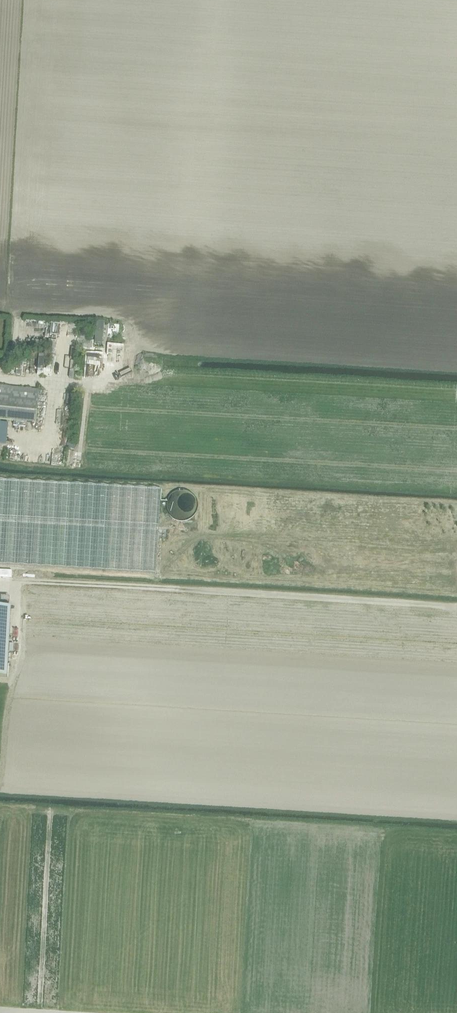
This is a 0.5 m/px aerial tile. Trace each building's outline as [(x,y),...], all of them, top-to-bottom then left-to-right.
[(38,425),(42,391),(0,387),(0,421),(38,425)] [(68,440),(66,447),(72,449),(74,442),(68,440)] [(149,575),(156,575),(161,488),(155,488),(0,479),(0,566),(149,575)] [(195,504),(194,499),(193,497),(192,494),(189,492),(187,491),(184,490),(182,489),(179,489),(176,490),(172,492),(171,493),(169,495),(167,498),(166,501),(166,504),(166,506),(167,509),(168,512),(170,514),(171,515),(174,517),(176,518),(179,519),(183,518),(186,518),(188,516),(191,514),(193,512),(194,510),(195,507),(195,504)] [(7,679),(10,639),(12,609),(0,608),(0,679),(7,679)]
